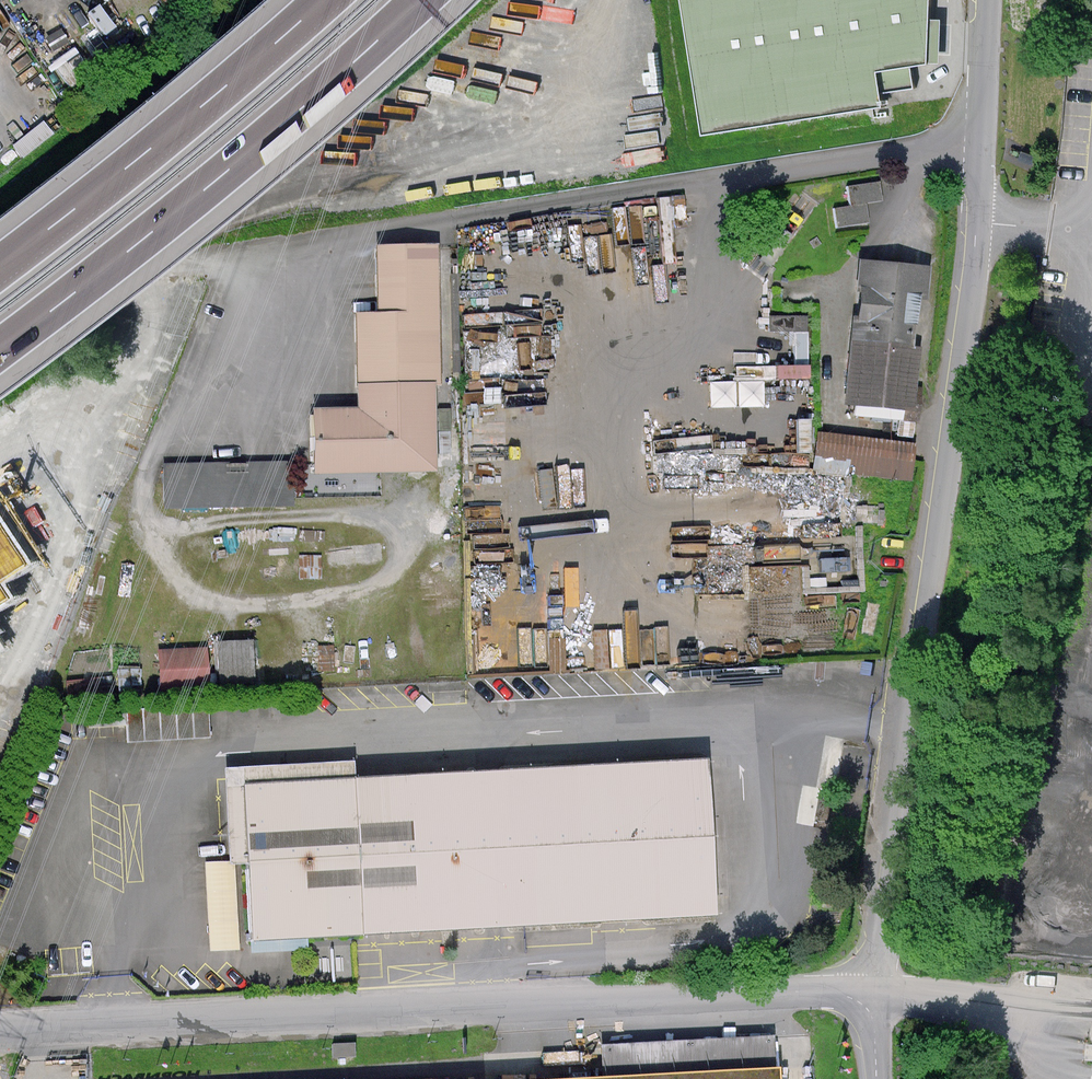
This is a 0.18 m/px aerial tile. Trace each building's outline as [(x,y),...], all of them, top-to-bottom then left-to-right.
[(703,131),(877,105),(874,92),(908,87),(906,63),(925,60),(929,0),(682,0),(703,131)] [(848,186),(852,206),(866,204),(884,201),(881,181),(848,186)] [(852,206),(832,209),(835,229),(869,223),(866,204),(852,206)] [(386,314),(361,315),(362,381),(363,408),(335,409),(317,409),(319,470),(430,467),(428,379),(437,379),(434,246),(384,248),(386,314)] [(864,261),(850,399),(910,405),(924,267),(864,261)] [(912,443),(819,433),(815,470),(909,479),(912,443)] [(286,461),(157,461),(157,503),(286,503),(286,461)] [(0,523),(0,582),(27,565),(0,523)] [(9,597),(0,583),(0,603),(9,597)] [(215,636),(216,674),(251,673),(250,635),(215,636)] [(208,677),(207,642),(156,644),(157,679),(208,677)] [(230,863),(248,862),(253,942),(365,936),(713,915),(703,759),(350,780),(349,762),(225,770),(230,863)] [(615,1078),(776,1078),(776,1070),(615,1078)]
